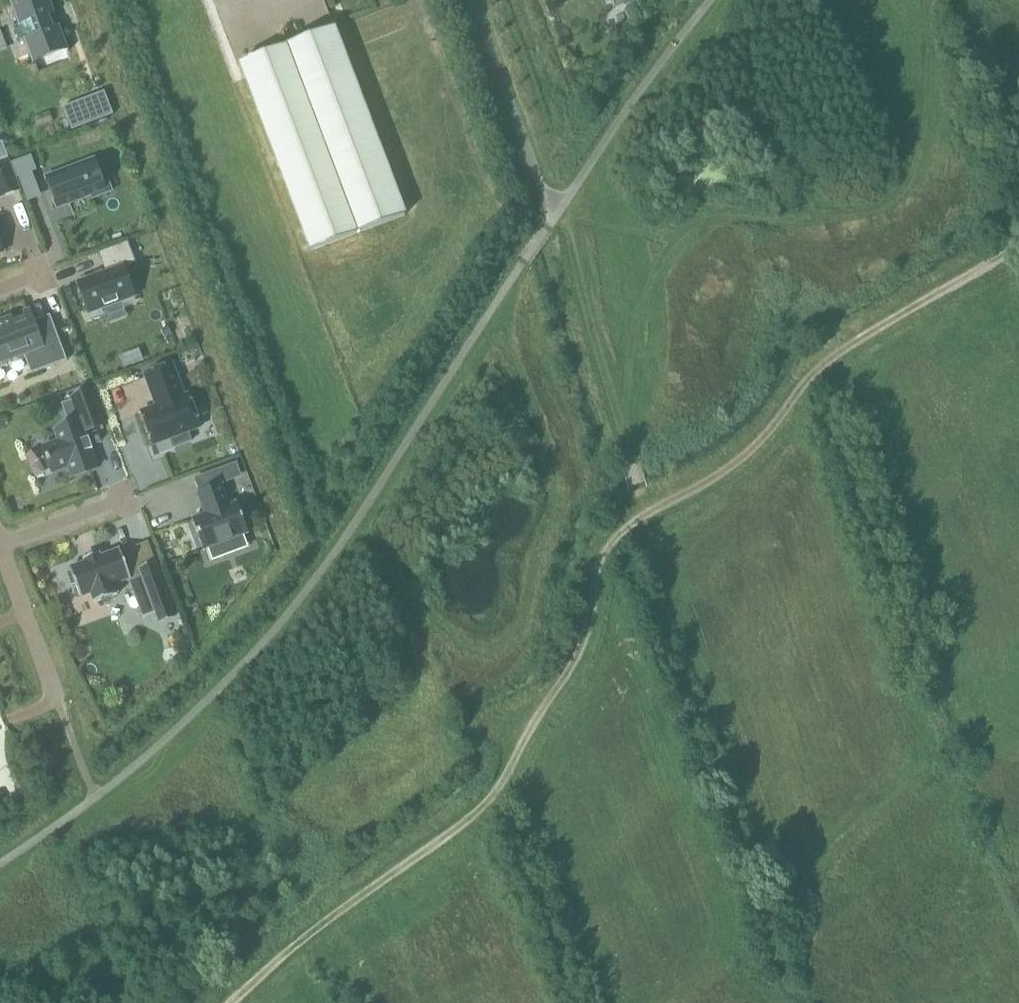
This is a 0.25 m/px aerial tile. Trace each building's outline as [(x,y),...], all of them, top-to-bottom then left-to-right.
[(9,2),(18,26),(14,27),(20,42),(24,41),(33,65),(35,65),(33,61),(66,48),(68,52),(69,52),(60,25),(58,26),(58,27),(53,29),(48,16),(53,14),(54,15),(56,15),(50,0),(26,0),(13,5),(11,1),(9,2)] [(241,64),(311,251),(405,216),(334,29),(241,64)] [(98,121),(113,115),(106,96),(105,92),(89,98),(98,121)] [(63,108),(72,131),(88,125),(79,102),(63,108)] [(37,127),(53,121),(49,112),(34,118),(37,127)] [(34,172),(28,157),(11,163),(17,178),(34,172)] [(93,199),(112,192),(104,170),(98,172),(94,160),(47,178),(58,208),(91,195),(93,199)] [(0,164),(0,197),(0,198),(19,191),(8,161),(0,164)] [(123,268),(136,263),(128,242),(98,253),(106,273),(78,284),(89,314),(134,297),(123,268)] [(23,351),(31,374),(67,361),(56,332),(39,338),(30,315),(0,326),(0,360),(23,351)] [(154,367),(155,371),(169,366),(168,362),(154,367)] [(141,413),(154,445),(171,439),(174,448),(191,442),(188,433),(200,428),(188,395),(184,397),(172,365),(145,375),(157,407),(141,413)] [(60,440),(45,446),(55,472),(70,466),(73,476),(99,466),(93,449),(94,449),(90,438),(89,438),(86,431),(105,424),(93,392),(63,403),(72,425),(56,431),(60,440)] [(235,465),(217,471),(220,481),(238,475),(235,465)] [(192,519),(204,551),(249,534),(237,503),(230,505),(222,484),(198,494),(205,514),(192,519)] [(115,587),(130,582),(134,591),(147,586),(161,624),(176,619),(156,566),(143,571),(137,555),(124,560),(121,552),(101,559),(100,556),(85,561),(86,565),(71,571),(72,574),(68,575),(73,587),(76,586),(82,600),(92,596),(96,605),(119,597),(115,587)]
